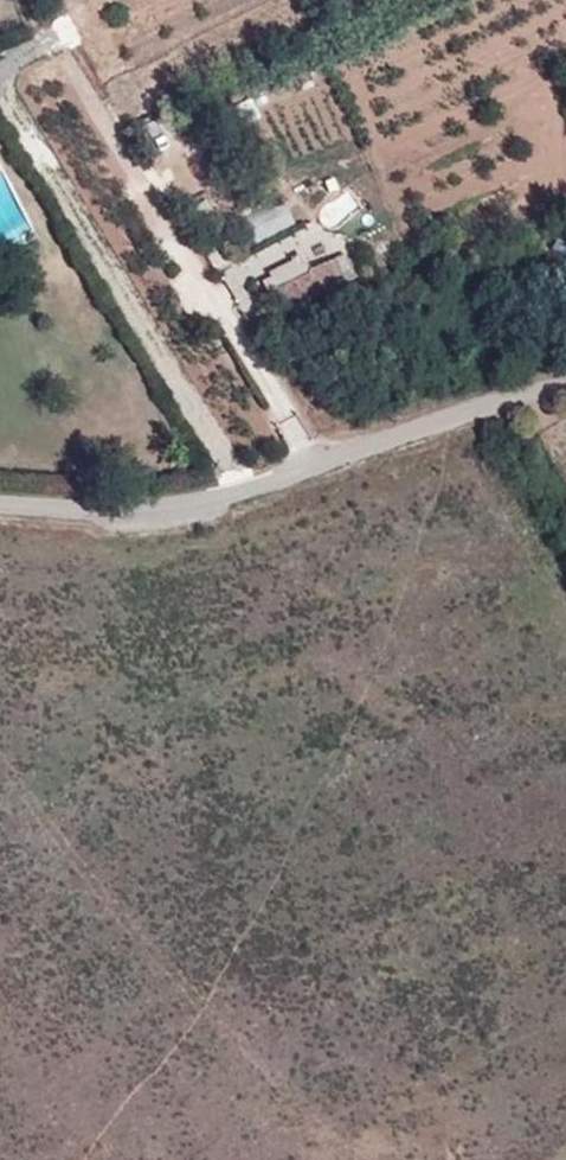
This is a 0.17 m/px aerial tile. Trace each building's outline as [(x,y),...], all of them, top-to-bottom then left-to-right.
[(259,241),(298,223),(286,198),(247,216),(259,241)] [(288,311),(341,285),(330,262),(309,271),(300,253),(290,258),(291,262),(269,272),(288,311)] [(330,262),(341,285),(348,282),(336,259),(330,262)]
